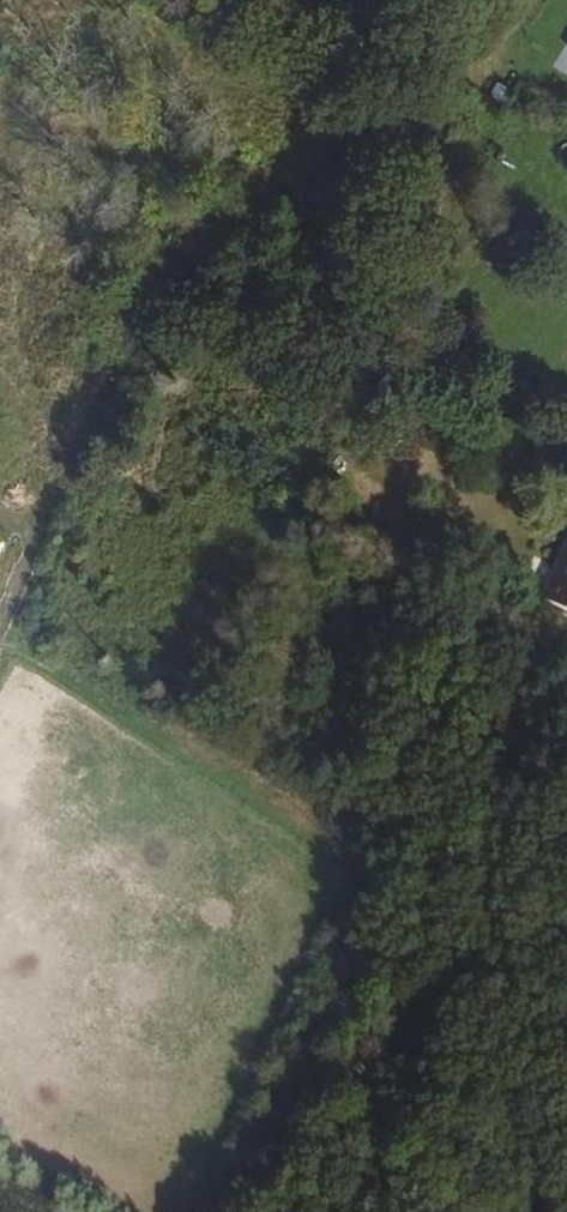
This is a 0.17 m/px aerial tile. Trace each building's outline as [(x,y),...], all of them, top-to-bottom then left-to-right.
[(537,619),(566,633),(566,557),(537,619)]
